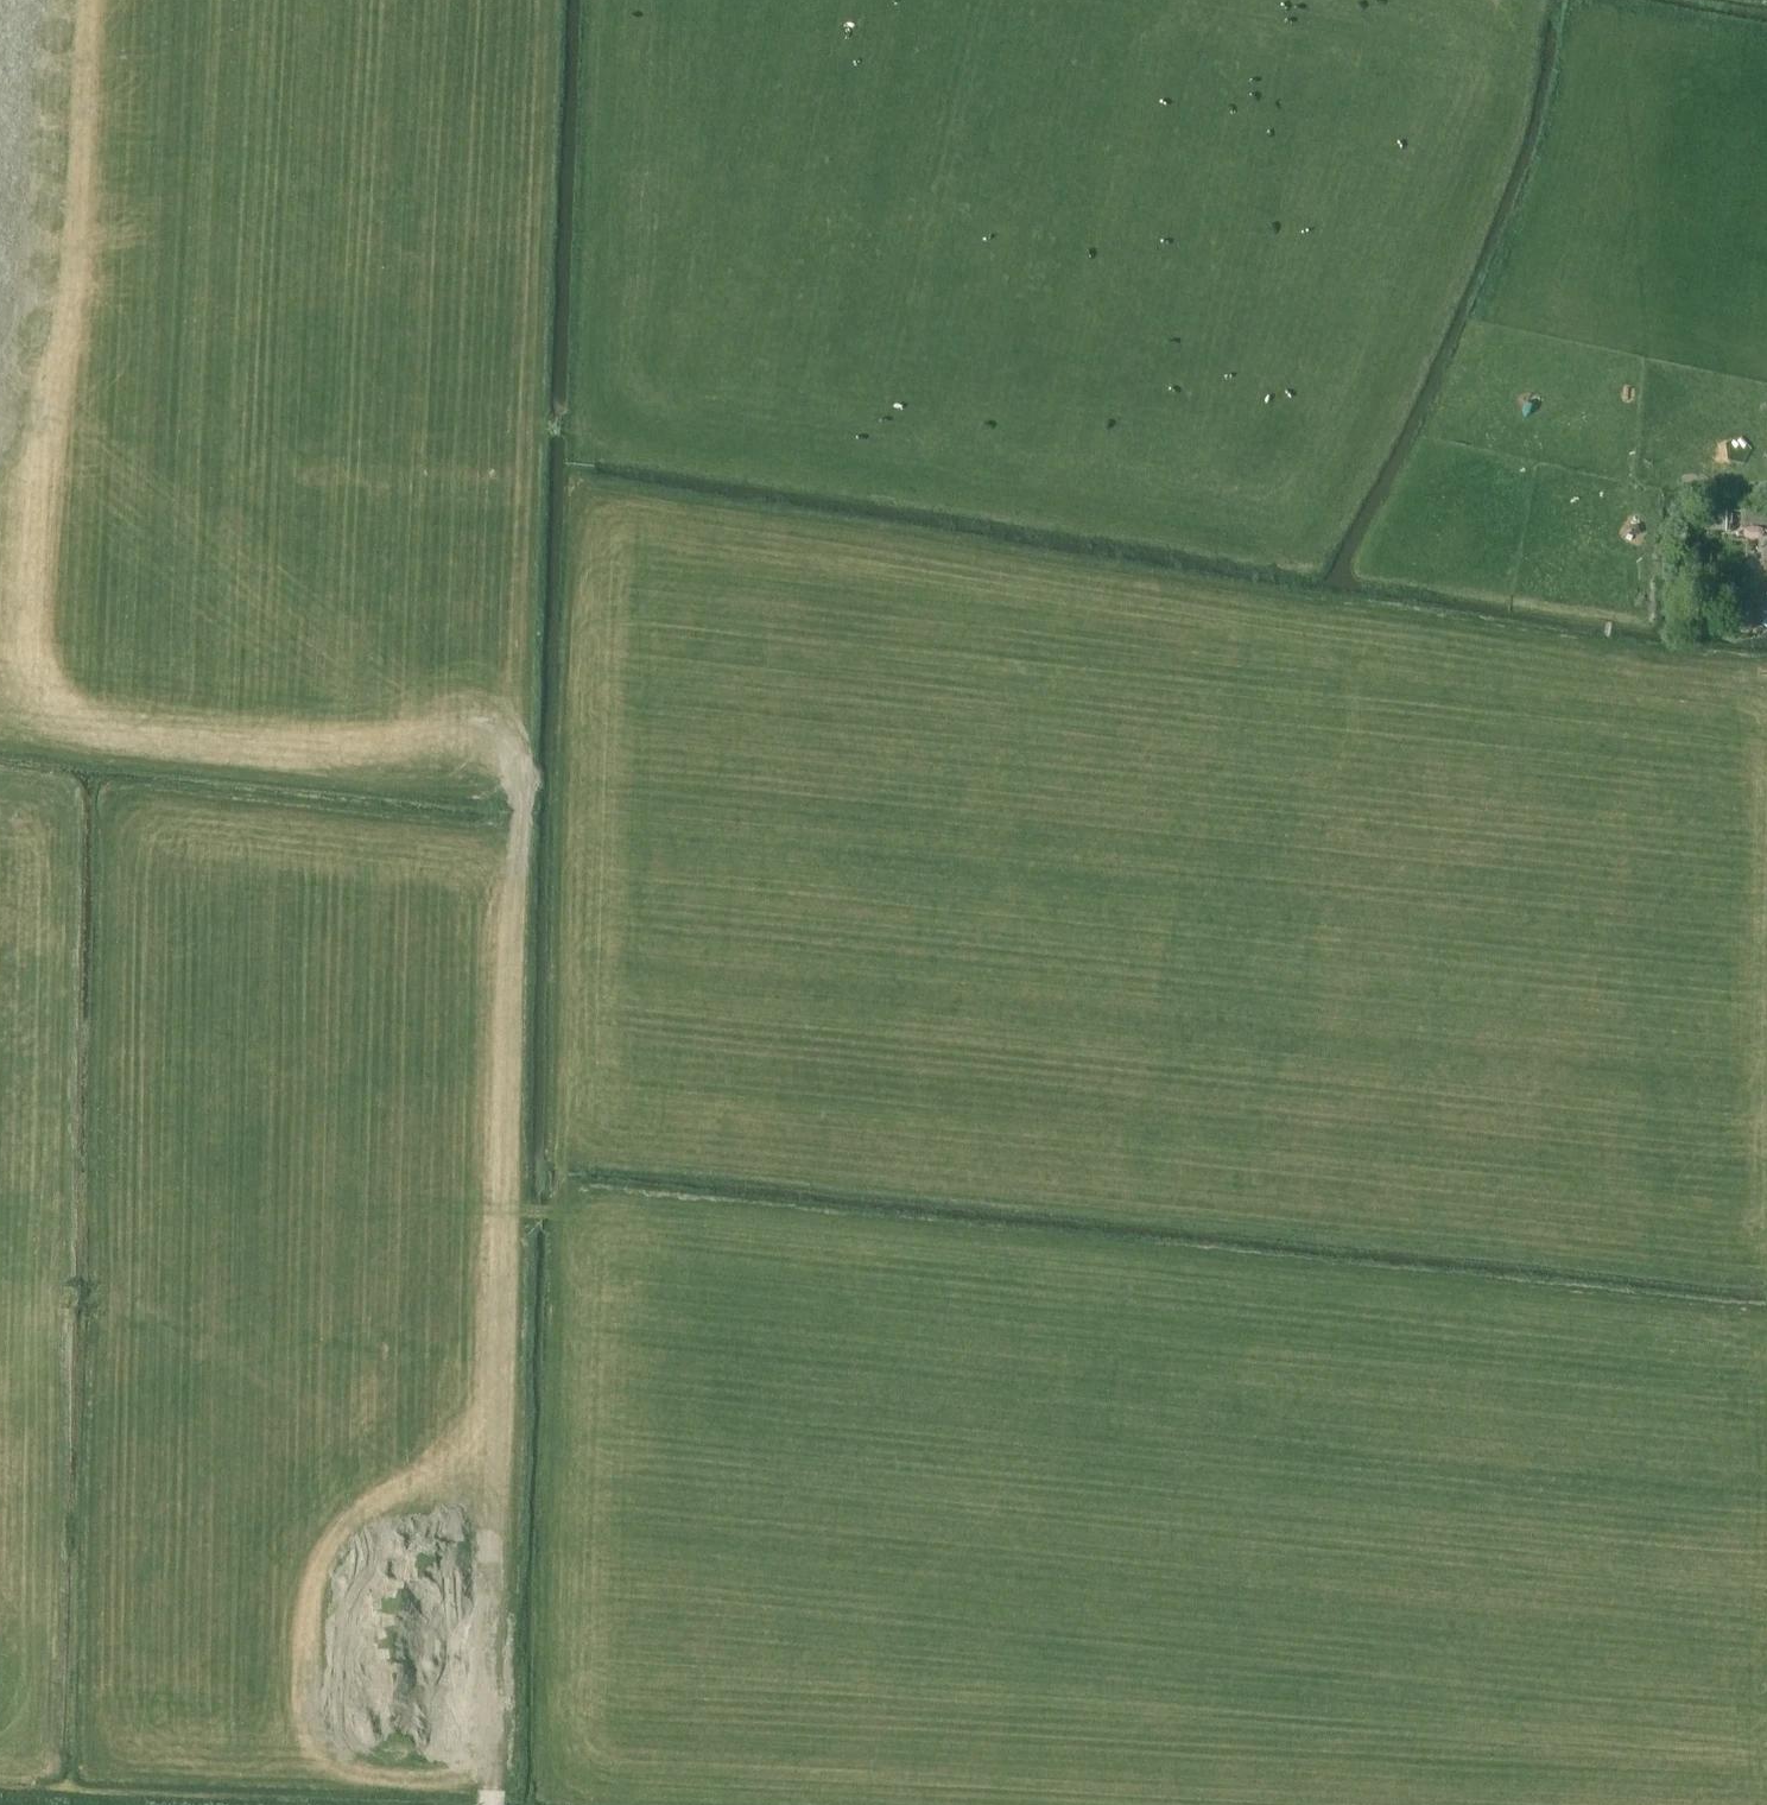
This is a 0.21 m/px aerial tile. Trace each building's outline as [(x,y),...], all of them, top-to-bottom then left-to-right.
[(1730,503),(1705,502),(1704,510),(1701,510),(1700,530),(1729,531),(1730,503)] [(1741,512),(1741,525),(1766,525),(1766,511),(1741,512)] [(1736,587),(1735,604),(1766,605),(1766,588),(1736,587)]
